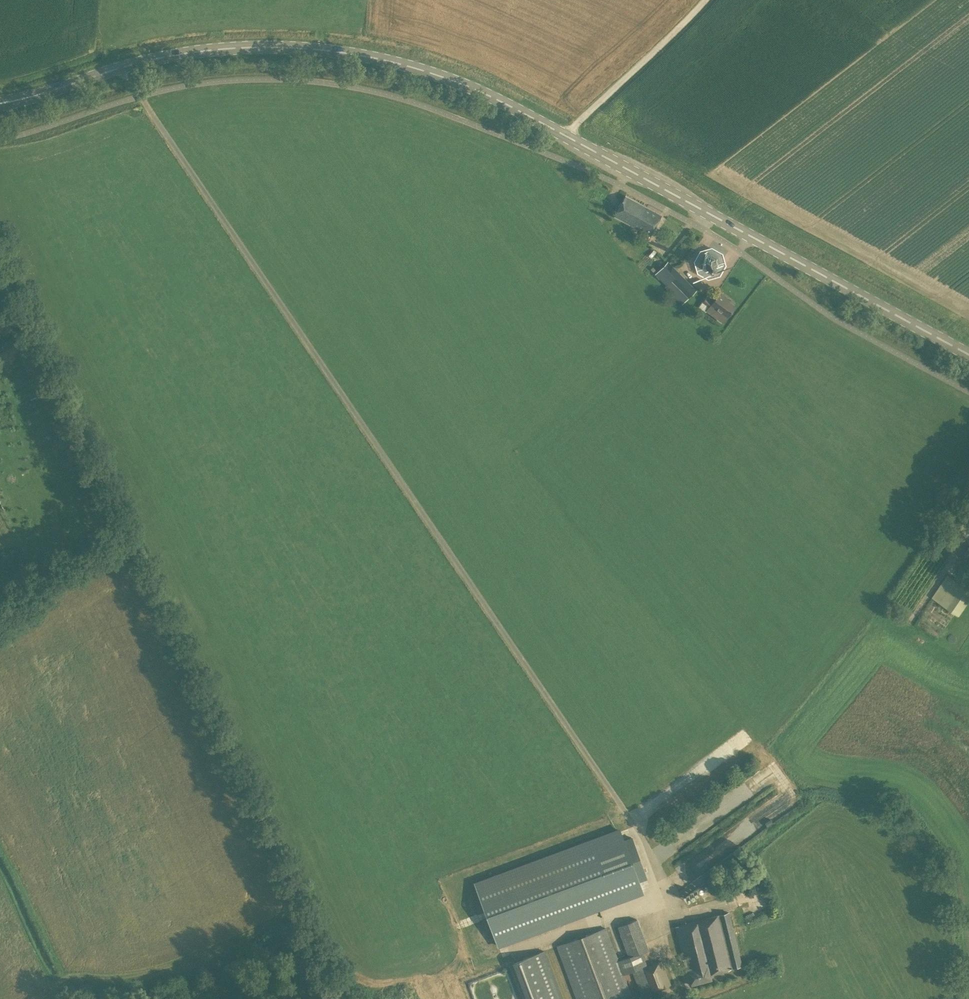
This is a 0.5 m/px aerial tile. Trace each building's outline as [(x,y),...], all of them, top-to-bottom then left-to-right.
[(614,216),(650,235),(661,214),(625,195),(614,216)] [(724,266),(718,245),(696,252),(698,257),(694,258),(700,279),(720,274),(718,268),(724,266)] [(695,289),(666,261),(655,272),(664,282),(663,283),(682,302),(695,289)] [(706,298),(703,303),(709,307),(706,311),(723,324),(735,307),(726,299),(727,298),(720,293),(713,303),(706,298)] [(963,585),(947,575),(932,598),(947,608),(963,585)] [(497,945),(642,891),(638,881),(646,879),(631,837),(623,840),(619,830),(475,884),(497,945)] [(689,985),(711,979),(710,974),(742,966),(728,913),(674,927),(689,985)] [(642,992),(669,982),(661,961),(647,966),(641,951),(648,949),(637,919),(618,926),(629,956),(617,960),(605,927),(558,945),(578,998),(619,998),(630,995),(623,975),(634,971),(642,992)] [(544,950),(512,962),(525,998),(562,998),(544,950)]
